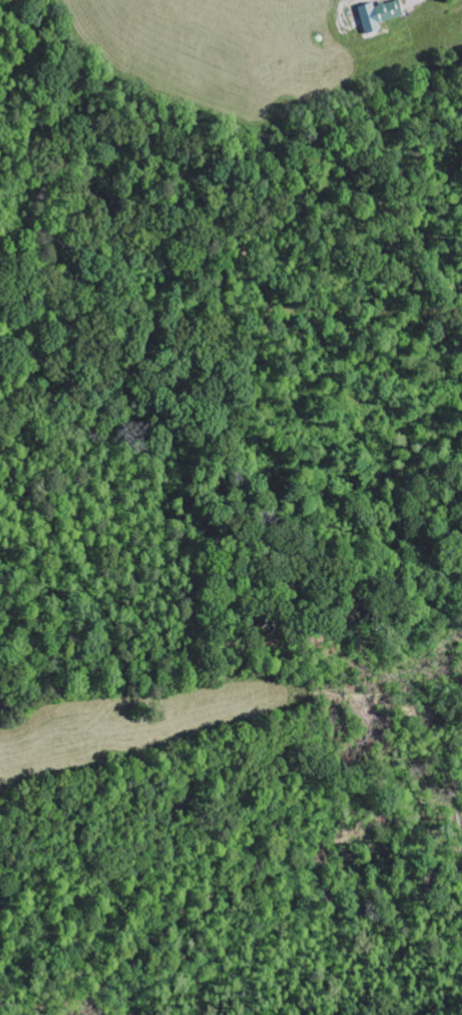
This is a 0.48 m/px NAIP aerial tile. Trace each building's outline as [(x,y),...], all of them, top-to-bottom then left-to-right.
[(362,8),(368,35),(386,31),(384,23),(407,18),(403,0),(377,6),(377,4),(362,8)]
